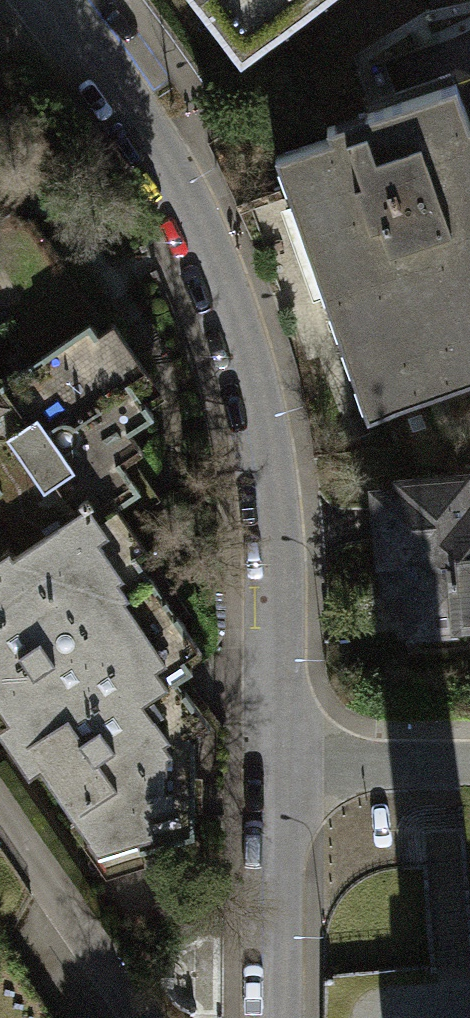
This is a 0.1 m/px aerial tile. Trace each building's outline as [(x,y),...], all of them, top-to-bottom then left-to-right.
[(241,66),(326,0),(191,0),(241,66)] [(275,156),(367,419),(385,413),(469,383),(469,121),(456,81),(326,126),(330,137),(275,156)] [(0,380),(0,493),(32,540),(90,500),(100,516),(140,489),(109,444),(153,414),(89,320),(15,370),(0,380)] [(469,441),(469,383),(385,413),(397,448),(469,441)] [(379,493),(384,560),(409,559),(414,625),(469,621),(469,503),(466,503),(464,478),(403,482),(403,491),(379,493)] [(104,861),(144,849),(194,834),(194,741),(177,716),(195,703),(177,676),(192,665),(171,635),(185,626),(134,550),(127,555),(109,528),(108,529),(99,517),(100,516),(90,500),(32,540),(0,562),(0,709),(104,861)]
